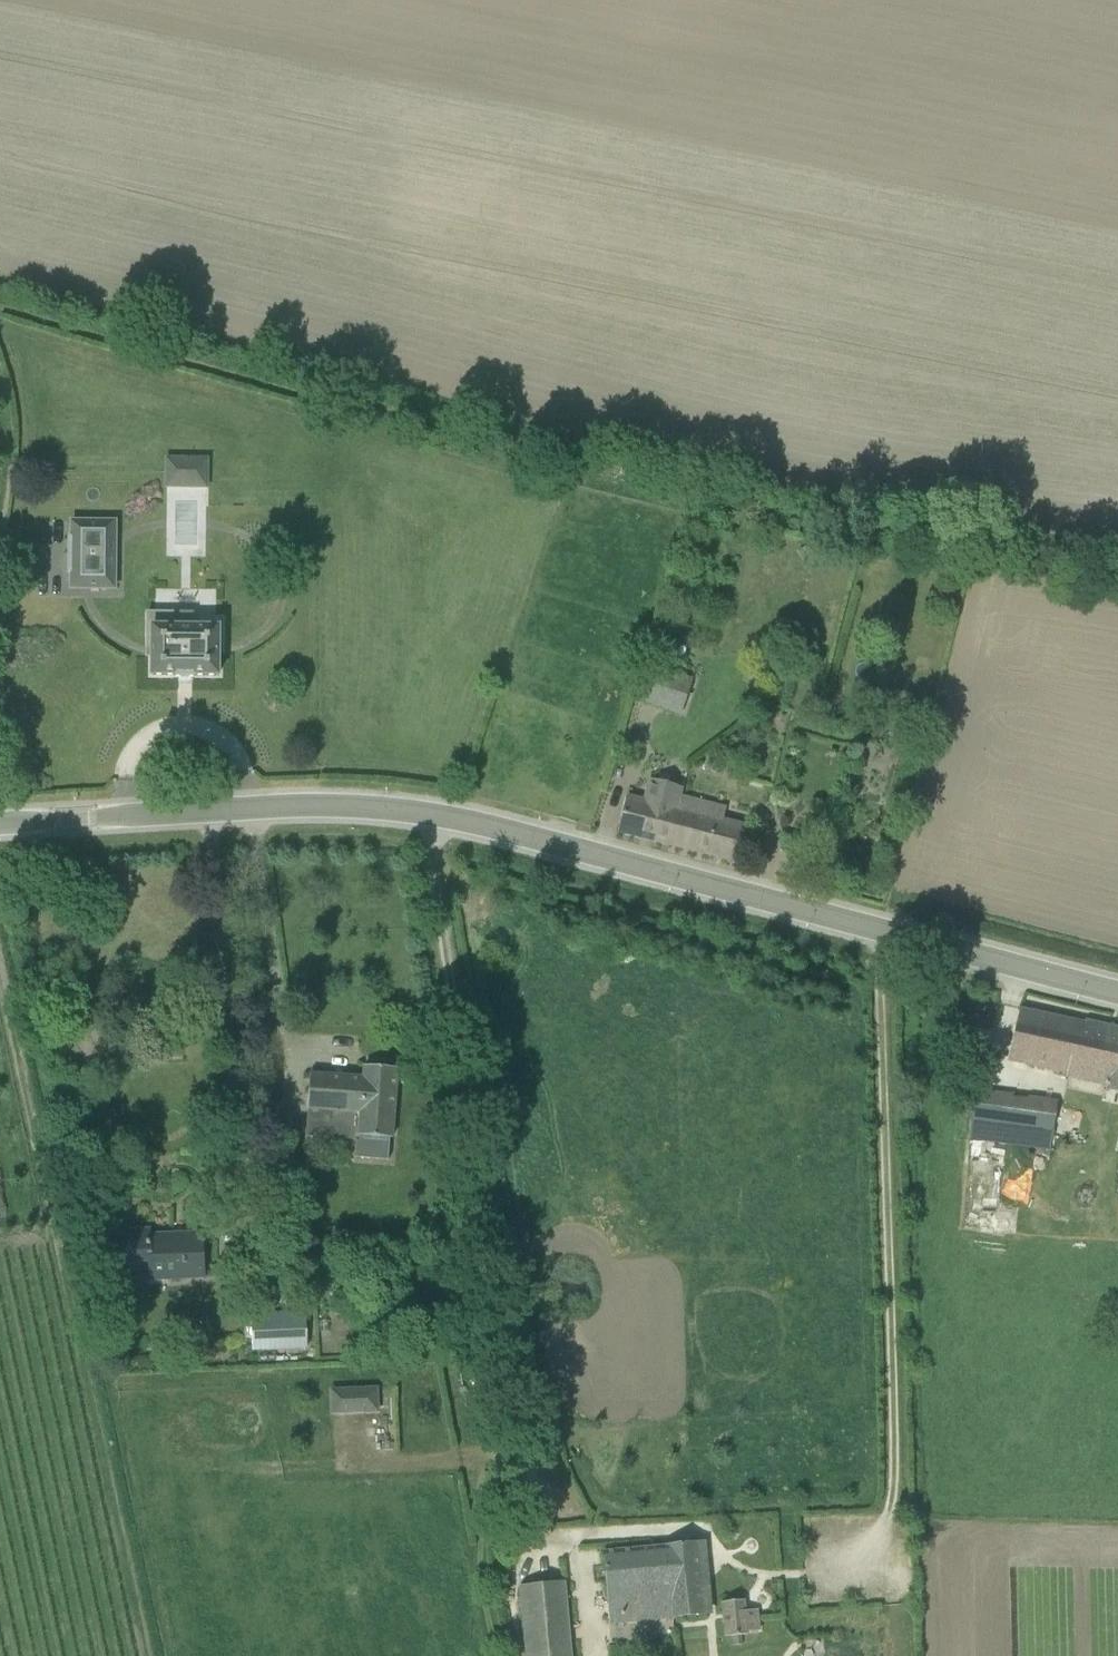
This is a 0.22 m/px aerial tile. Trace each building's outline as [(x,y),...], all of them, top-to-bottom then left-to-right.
[(165,458),(164,478),(208,478),(208,459),(165,458)] [(71,538),(69,538),(69,574),(71,574),(71,589),(114,590),(115,523),(71,523),(71,538)] [(818,557),(810,545),(796,554),(804,566),(818,557)] [(174,614),(147,614),(147,646),(152,646),(151,676),(176,676),(176,678),(193,678),(193,677),(218,677),(218,628),(174,628),(174,614)] [(653,667),(643,696),(665,703),(666,698),(685,704),(693,680),(653,667)] [(704,770),(718,774),(722,762),(708,758),(704,770)] [(668,845),(681,797),(683,789),(648,781),(643,802),(628,798),(619,832),(668,845)] [(681,797),(668,845),(736,863),(745,828),(723,822),(726,809),(681,797)] [(1085,1022),(1085,1024),(1020,1010),(1008,1061),(1068,1075),(1067,1078),(1111,1088),(1110,1093),(1117,1095),(1117,1030),(1085,1022)] [(359,1137),(392,1139),(397,1070),(364,1068),(363,1079),(310,1075),(305,1137),(359,1141),(359,1137)] [(1057,1106),(984,1096),(984,1097),(976,1096),(969,1140),(1050,1151),(1057,1106)] [(204,1278),(202,1235),(181,1236),(182,1241),(150,1243),(149,1232),(126,1233),(128,1268),(149,1267),(150,1280),(204,1278)] [(251,1316),(253,1351),(306,1349),(305,1314),(251,1316)] [(378,1388),(362,1389),(363,1415),(379,1414),(378,1388)] [(705,1616),(699,1544),(603,1553),(609,1625),(705,1616)] [(564,1585),(520,1589),(526,1655),(571,1655),(564,1585)] [(745,1613),(744,1601),(722,1603),(725,1638),(748,1636),(747,1633),(760,1631),(758,1611),(745,1613)]
